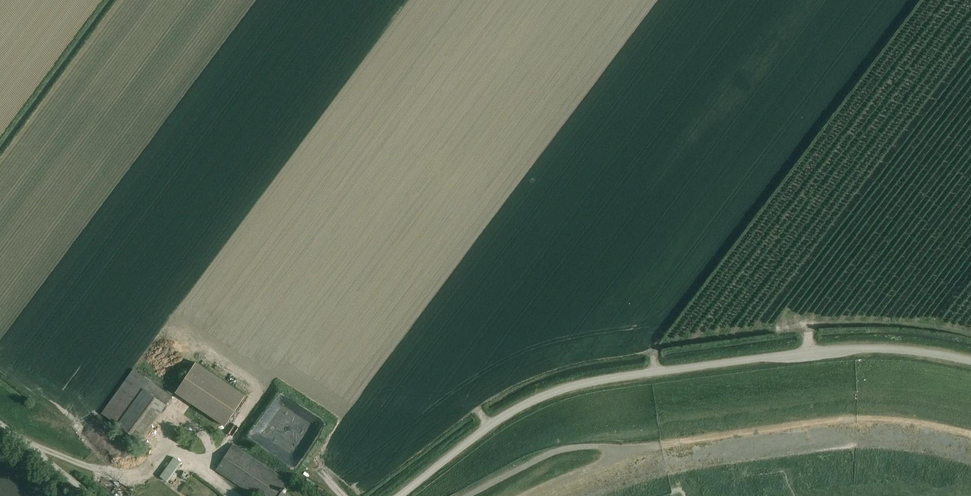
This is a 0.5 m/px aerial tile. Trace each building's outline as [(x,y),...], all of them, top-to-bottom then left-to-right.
[(196,362),(175,392),(225,426),(246,396),(196,362)] [(141,385),(147,375),(130,364),(124,374),(141,385)] [(147,385),(117,417),(135,434),(165,402),(147,385)] [(295,454),(314,419),(299,411),(294,420),(275,410),(265,430),(284,440),(281,446),(295,454)] [(216,470),(255,495),(276,495),(286,480),(233,444),(216,470)] [(170,453),(156,473),(164,478),(177,458),(170,453)]
